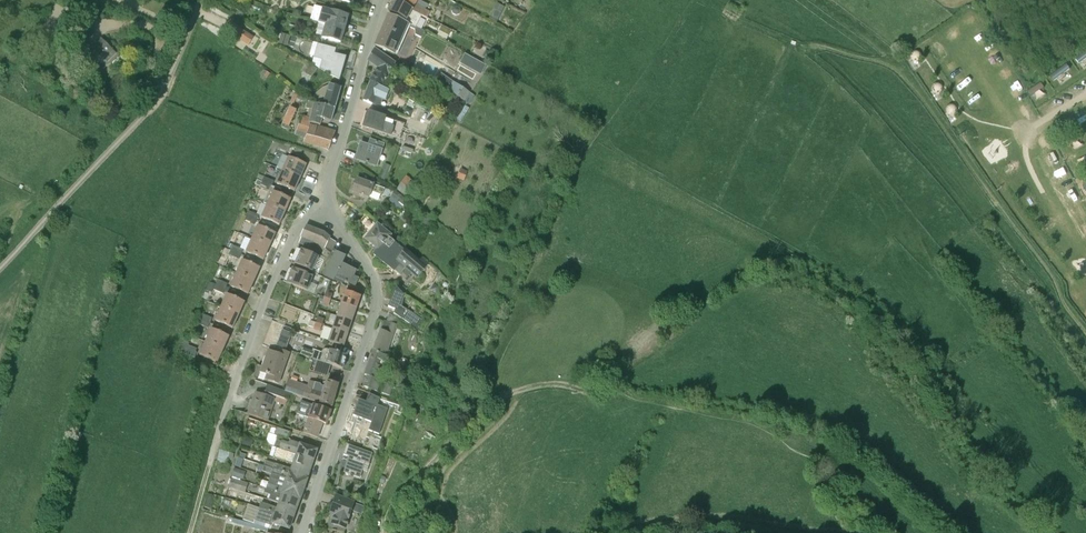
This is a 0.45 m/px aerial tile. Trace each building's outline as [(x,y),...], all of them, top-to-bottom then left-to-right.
[(421,16),(421,15),(427,18),(430,12),(420,6),(421,2),(418,0),(391,0),(393,1),(421,16)] [(400,19),(424,31),(425,31),(416,26),(421,16),(393,1),(388,11),(406,18),(405,21),(400,19)] [(501,15),(505,6),(499,3),(494,12),(501,15)] [(461,11),(460,8),(456,6),(453,7),(451,10),(452,14),(456,16),(459,15),(461,11)] [(326,24),(344,30),(348,16),(323,9),(319,22),(326,24)] [(401,36),(406,26),(414,29),(415,35),(421,37),(424,31),(400,19),(389,15),(384,26),(394,31),(393,32),(401,36)] [(230,22),(225,29),(248,45),(253,38),(230,22)] [(323,37),(340,43),(344,30),(326,24),(323,37)] [(393,52),(401,36),(393,32),(394,31),(384,26),(376,46),(393,52)] [(291,36),(282,33),(278,43),(287,46),(291,36)] [(99,62),(107,55),(111,51),(101,41),(89,52),(99,62)] [(323,58),(320,68),(339,80),(340,80),(337,78),(343,56),(335,54),(336,48),(319,42),(315,55),(323,58)] [(371,80),(383,86),(384,82),(388,79),(397,60),(374,49),(369,58),(380,66),(372,78),(371,80)] [(465,52),(460,62),(482,74),(487,64),(465,52)] [(306,63),(301,71),(312,78),(317,70),(306,63)] [(1002,72),(1007,80),(1015,74),(1010,67),(1002,72)] [(270,74),(268,72),(265,71),(260,78),(264,81),(265,82),(270,74)] [(470,93),(448,79),(443,86),(452,92),(460,98),(465,101),(470,93)] [(371,80),(363,101),(379,106),(385,92),(381,91),(383,86),(371,80)] [(1048,94),(1043,83),(1030,88),(1034,99),(1048,94)] [(330,106),(334,109),(341,88),(328,84),(323,102),(330,106)] [(460,98),(452,92),(448,98),(456,103),(460,98)] [(320,126),(322,119),(331,122),(334,109),(330,106),(323,102),(322,104),(308,100),(306,108),(310,109),(307,116),(303,115),(302,120),(308,122),(313,125),(313,123),(320,126)] [(472,110),(465,106),(456,120),(463,125),(472,110)] [(281,127),(287,130),(296,110),(290,107),(281,127)] [(405,124),(368,112),(363,127),(363,126),(400,138),(405,124)] [(327,150),(328,150),(335,132),(320,127),(320,126),(313,123),(313,125),(308,122),(302,120),(300,125),(299,124),(295,135),(305,138),(303,142),(327,150)] [(273,141),(268,152),(274,155),(275,152),(279,143),(275,141),(273,141)] [(361,144),(356,159),(376,166),(383,145),(370,141),(368,146),(361,144)] [(279,142),(279,143),(275,152),(285,157),(290,146),(279,142)] [(283,170),(301,178),(306,165),(289,157),(283,170)] [(1057,169),(1061,180),(1070,176),(1066,166),(1057,169)] [(457,178),(464,181),(468,171),(461,168),(457,178)] [(277,183),(285,187),(295,191),(301,178),(283,170),(277,183)] [(407,175),(396,189),(409,198),(418,184),(407,175)] [(261,181),(272,186),(274,181),(264,176),(261,181)] [(272,186),(261,181),(257,179),(255,184),(270,190),(272,186)] [(363,196),(369,198),(371,191),(382,195),(384,189),(357,179),(352,192),(361,195),(363,196)] [(1065,186),(1068,195),(1078,192),(1075,183),(1065,186)] [(267,204),(285,212),(291,199),(273,191),(267,204)] [(389,199),(399,208),(406,199),(395,191),(389,199)] [(261,217),(269,221),(279,225),(285,212),(267,204),(261,217)] [(246,215),(256,220),(258,215),(248,211),(246,215)] [(256,220),(246,215),(241,213),(239,218),(254,225),(256,220)] [(376,224),(374,222),(365,215),(358,223),(370,233),(365,239),(378,250),(381,246),(386,251),(393,242),(389,239),(392,235),(377,223),(376,224)] [(420,226),(426,230),(432,219),(426,216),(420,226)] [(252,239),(270,247),(276,234),(258,225),(252,239)] [(322,254),(325,248),(330,238),(324,233),(306,226),(301,237),(302,237),(299,243),(322,254)] [(264,260),(270,247),(252,239),(246,252),(264,260)] [(381,246),(378,250),(374,255),(393,271),(401,262),(397,259),(404,251),(393,242),(386,251),(381,246)] [(231,250),(241,254),(243,249),(233,245),(231,250)] [(301,249),(295,264),(316,273),(322,260),(301,249)] [(394,270),(400,275),(405,268),(418,278),(429,263),(421,257),(419,261),(405,249),(404,251),(397,259),(401,262),(393,271),(394,271),(394,270)] [(239,259),(241,254),(231,250),(228,255),(239,259)] [(345,257),(335,252),(324,276),(342,284),(344,281),(355,285),(358,279),(353,276),(356,271),(347,266),(347,267),(341,264),(343,260),(345,257)] [(236,273),(254,281),(260,268),(242,260),(236,273)] [(287,283),(297,287),(307,291),(313,276),(293,268),(287,283)] [(230,286),(238,290),(248,294),(254,281),(236,273),(230,286)] [(215,284),(225,289),(228,284),(218,279),(215,284)] [(223,294),(225,289),(215,284),(213,289),(223,294)] [(393,314),(419,329),(420,329),(425,319),(402,307),(406,298),(396,287),(396,288),(398,289),(390,307),(388,306),(388,307),(390,308),(390,309),(395,311),(393,314)] [(324,297),(331,300),(333,293),(326,291),(324,297)] [(342,304),(356,309),(360,299),(345,293),(342,304)] [(227,294),(221,307),(239,315),(245,302),(227,294)] [(329,305),(331,300),(324,297),(322,303),(329,305)] [(337,316),(352,321),(356,309),(342,304),(337,316)] [(293,318),(296,309),(285,305),(281,314),(293,318)] [(239,315),(221,307),(215,320),(233,328),(239,315)] [(199,319),(210,323),(212,318),(202,313),(199,319)] [(384,321),(373,351),(384,355),(383,357),(387,358),(399,327),(400,328),(402,320),(396,318),(397,317),(389,314),(386,322),(384,321)] [(315,323),(322,325),(324,319),(318,316),(315,323)] [(348,334),(352,321),(337,316),(333,329),(348,334)] [(208,328),(210,323),(199,319),(197,324),(208,328)] [(284,325),(271,321),(262,345),(275,350),(284,325)] [(320,331),(322,325),(315,323),(313,329),(320,331)] [(211,328),(205,341),(223,350),(229,336),(211,328)] [(328,342),(343,346),(348,334),(333,329),(328,342)] [(285,349),(291,334),(282,330),(277,346),(285,349)] [(199,347),(184,341),(183,340),(178,350),(195,357),(199,347)] [(223,350),(205,341),(199,354),(217,363),(223,350)] [(331,365),(343,369),(343,367),(344,366),(345,364),(344,363),(346,356),(325,349),(320,352),(313,350),(313,351),(302,347),(300,354),(316,360),(331,365)] [(278,353),(268,350),(261,372),(267,375),(265,379),(278,384),(289,354),(288,351),(280,349),(278,353)] [(384,355),(373,351),(365,375),(367,376),(363,387),(372,390),(376,380),(374,380),(383,357),(384,355)] [(399,375),(401,370),(402,367),(404,367),(406,362),(396,359),(390,374),(398,377),(399,375)] [(328,377),(331,365),(316,360),(313,372),(328,377)] [(314,401),(332,406),(338,385),(325,381),(324,385),(309,381),(308,385),(290,379),(286,391),(286,392),(292,394),(314,401)] [(393,385),(385,382),(381,392),(389,395),(393,385)] [(286,392),(286,391),(267,385),(265,392),(263,395),(256,393),(253,400),(255,401),(251,413),(249,412),(248,414),(267,421),(276,398),(289,403),(292,394),(286,392)] [(379,436),(389,410),(379,406),(378,407),(358,400),(353,416),(372,424),(369,432),(379,436)] [(303,433),(307,434),(317,437),(322,424),(326,425),(330,411),(301,401),(296,413),(309,417),(303,433)] [(419,414),(413,411),(410,416),(417,420),(419,414)] [(290,432),(277,427),(275,434),(287,439),(290,432)] [(313,460),(317,449),(290,441),(289,444),(277,440),(274,447),(276,447),(280,449),(313,460)] [(347,463),(344,472),(360,478),(365,462),(370,463),(373,454),(346,445),(343,455),(352,457),(350,464),(347,463)] [(310,470),(313,460),(280,449),(276,447),(273,457),(293,464),(310,470)] [(230,452),(226,451),(224,451),(220,450),(217,460),(220,460),(220,461),(228,463),(229,458),(228,458),(230,453),(230,452)] [(254,471),(257,463),(240,456),(237,464),(254,471)] [(307,479),(310,470),(293,464),(291,469),(275,464),(273,469),(307,480),(307,479)] [(271,474),(270,478),(304,489),(307,480),(273,469),(264,465),(262,471),(271,474)] [(245,472),(234,468),(231,476),(242,480),(245,472)] [(240,491),(243,482),(231,478),(229,487),(240,491)] [(270,478),(266,488),(300,499),(304,489),(270,478)] [(281,498),(279,503),(296,509),(299,500),(300,500),(300,499),(266,488),(265,493),(281,498)] [(211,509),(215,496),(207,494),(203,507),(211,509)] [(354,502),(335,496),(330,513),(330,514),(334,516),(332,523),(347,527),(354,502)] [(260,508),(293,519),(296,509),(279,503),(278,508),(261,502),(260,508)] [(260,508),(258,513),(255,521),(272,526),(273,523),(289,529),(293,519),(260,508)] [(257,530),(267,532),(268,528),(232,518),(231,523),(257,530)]
